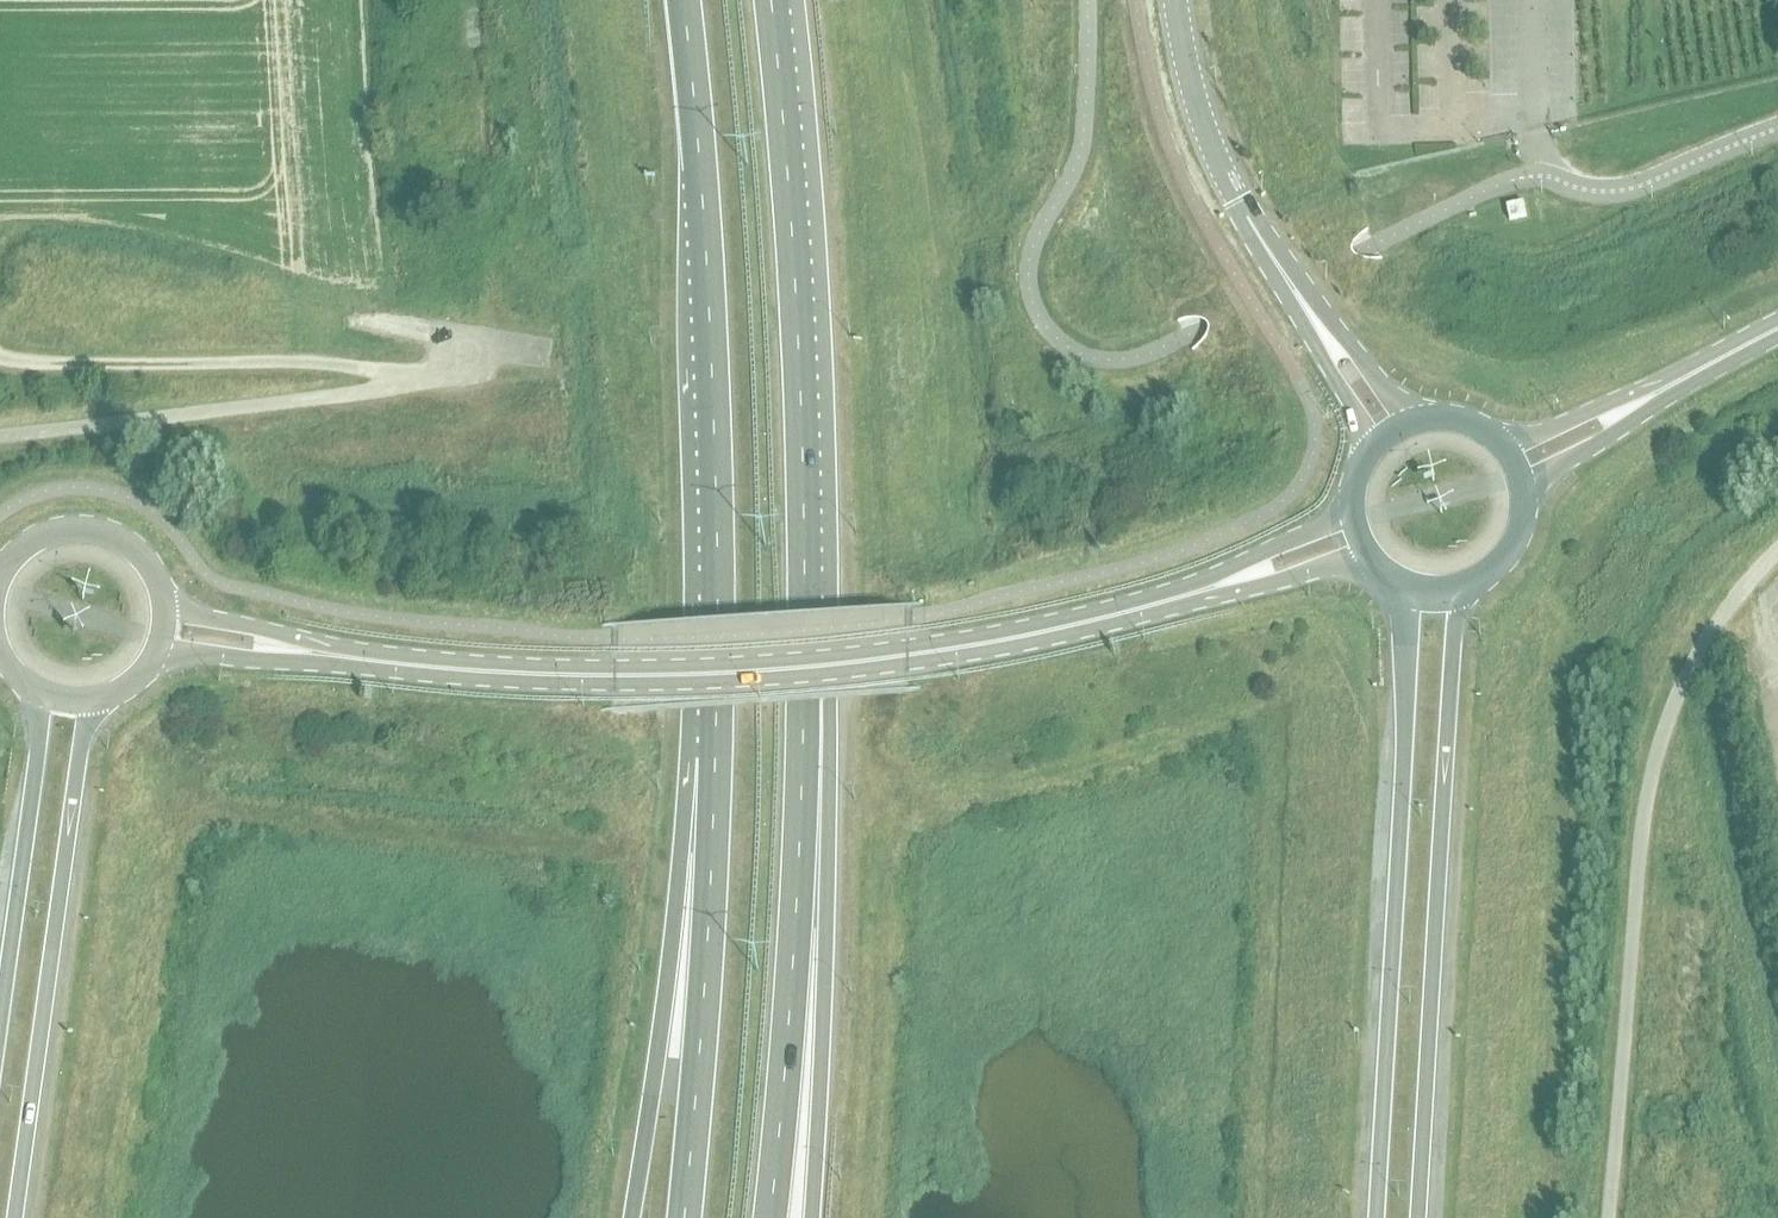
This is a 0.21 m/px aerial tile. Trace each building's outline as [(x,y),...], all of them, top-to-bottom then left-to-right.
[(1524,203),(1507,206),(1510,221),(1527,217),(1527,216),(1524,203)]
